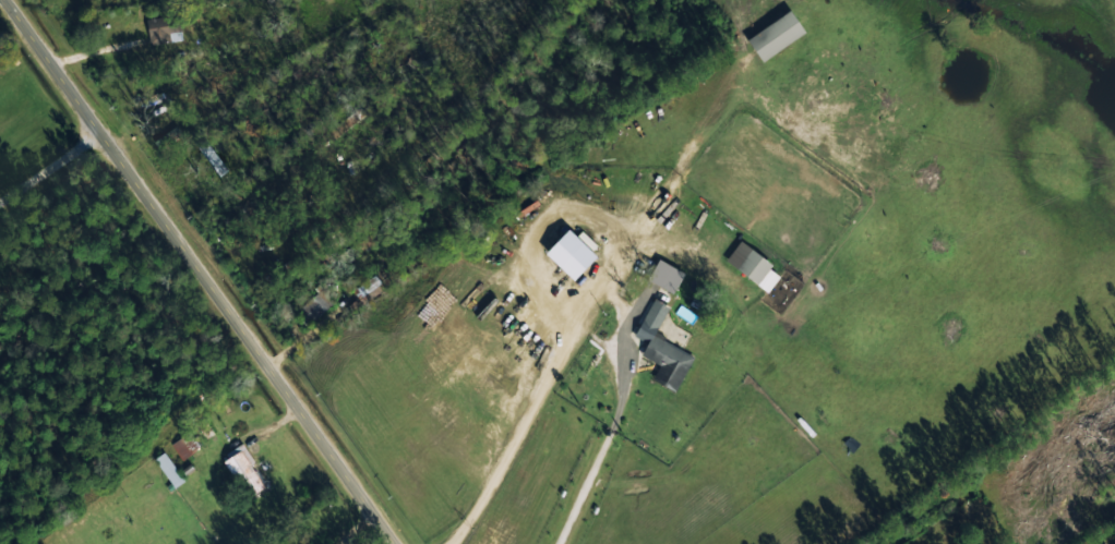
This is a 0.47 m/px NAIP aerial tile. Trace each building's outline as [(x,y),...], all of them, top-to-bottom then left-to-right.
[(763,61),(806,30),(790,8),(747,40),(763,61)] [(146,18),(150,43),(183,38),(179,13),(146,18)] [(574,279),(600,252),(571,225),(546,251),(574,279)] [(779,275),(770,268),(773,263),(740,239),(725,259),(768,291),(779,275)] [(685,271),(658,257),(647,278),(674,292),(685,271)] [(693,354),(654,335),(669,304),(653,296),(634,336),(647,342),(641,355),(659,363),(652,378),(676,390),(693,354)] [(174,450),(181,459),(199,446),(192,436),(174,450)] [(249,497),(269,485),(243,441),(223,453),(249,497)] [(185,478),(163,451),(153,458),(175,486),(185,478)]
